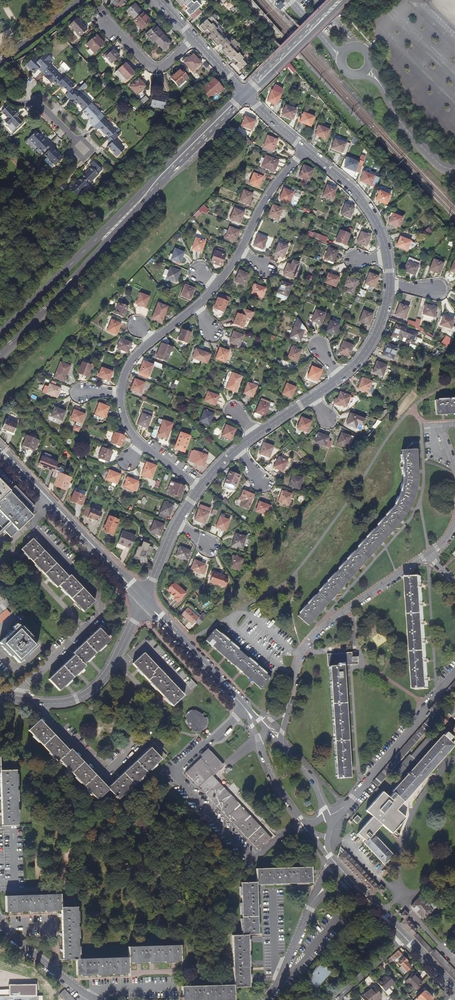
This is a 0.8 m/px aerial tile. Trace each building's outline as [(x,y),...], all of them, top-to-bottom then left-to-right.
[(192,0),(191,0),(185,5),(182,7),(189,15),(198,7),(201,5),(196,0),(194,2),(192,0)] [(267,26),(273,33),(278,38),(283,34),(253,0),(244,0),(267,26)] [(280,2),(276,6),(280,10),(284,6),(280,2)] [(135,20),(142,13),(134,4),(127,11),(135,20)] [(237,6),(230,11),(234,15),(238,12),(237,11),(239,9),(237,6)] [(198,7),(189,15),(193,19),(202,12),(198,7)] [(135,20),(134,21),(141,29),(149,22),(145,17),(146,16),(142,13),(135,20)] [(206,33),(207,32),(208,31),(216,24),(217,23),(211,15),(199,26),(206,33)] [(79,36),(87,29),(77,19),(70,25),(79,36)] [(213,41),(220,34),(222,32),(218,27),(219,26),(216,24),(208,31),(211,34),(209,35),(208,36),(213,41)] [(154,43),(156,41),(163,35),(155,26),(146,35),(154,43)] [(222,46),(229,39),(227,36),(224,39),(220,34),(213,41),(217,46),(220,44),(222,46)] [(91,55),(104,43),(96,35),(86,44),(90,49),(88,52),(91,55)] [(171,43),(163,35),(156,41),(163,50),(171,43)] [(226,55),(233,49),(229,44),(230,43),(232,42),(229,39),(222,46),(224,48),(221,50),(226,55)] [(233,63),(235,60),(241,55),(244,52),(242,50),(240,51),(236,46),(235,47),(233,49),(226,55),(233,63)] [(113,50),(112,51),(107,55),(106,53),(102,56),(104,58),(106,57),(111,63),(119,56),(113,50)] [(42,72),(43,72),(49,65),(52,63),(50,61),(52,59),(46,53),(38,61),(35,57),(26,65),(34,73),(39,69),(42,72)] [(192,71),(202,63),(193,54),(184,62),(192,71)] [(237,63),(235,65),(239,70),(246,63),(242,59),(244,57),(241,55),(235,60),(237,63)] [(114,73),(123,82),(134,73),(125,63),(114,73)] [(53,82),(56,85),(58,83),(63,79),(49,65),(43,72),(46,75),(49,78),(47,79),(51,83),(53,82)] [(178,86),(185,80),(188,77),(180,69),(170,78),(178,86)] [(67,75),(65,76),(75,86),(76,85),(67,75)] [(75,86),(65,76),(63,79),(58,83),(62,88),(63,87),(68,92),(66,95),(69,98),(75,93),(71,89),(75,86)] [(210,98),(216,93),(221,89),(216,84),(218,83),(214,78),(201,89),(210,98)] [(130,87),(136,94),(145,86),(138,79),(130,87)] [(267,102),(277,105),(283,89),(275,85),(272,91),(267,102)] [(81,94),(79,92),(77,90),(75,93),(69,98),(73,102),(75,100),(81,107),(80,107),(84,111),(91,104),(91,103),(82,93),(81,94)] [(163,111),(165,111),(167,105),(165,104),(166,97),(154,95),(151,106),(157,107),(157,108),(161,109),(161,108),(163,109),(163,111)] [(143,105),(148,100),(145,96),(140,101),(143,105)] [(103,118),(104,117),(91,104),(84,111),(83,112),(90,119),(92,121),(91,122),(91,123),(94,127),(103,118)] [(282,115),(293,119),(296,110),(286,106),(282,115)] [(8,107),(2,113),(3,114),(7,119),(5,121),(9,126),(11,123),(16,128),(22,122),(17,116),(18,115),(14,111),(13,112),(8,107)] [(300,122),(311,127),(314,117),(303,113),(300,122)] [(241,126),(252,130),(254,125),(256,126),(257,121),(245,116),(241,126)] [(115,132),(116,131),(103,118),(94,127),(97,130),(99,129),(109,138),(115,132)] [(16,128),(11,123),(9,126),(8,127),(12,131),(16,128)] [(315,135),(326,140),(330,130),(319,126),(315,135)] [(40,154),(45,149),(51,143),(48,140),(46,141),(36,132),(28,139),(38,149),(36,150),(40,154)] [(115,132),(109,138),(107,140),(111,144),(108,147),(114,153),(114,154),(117,157),(124,149),(115,140),(119,136),(115,132)] [(266,151),(271,153),(272,151),(273,151),(277,140),(268,136),(263,147),(267,149),(266,151)] [(345,155),(350,144),(346,143),(346,144),(335,140),(331,149),(345,155)] [(53,167),(54,166),(62,158),(54,150),(56,148),(51,143),(45,149),(48,152),(44,155),(47,158),(45,159),(45,158),(43,160),(43,161),(45,162),(50,167),(51,169),(52,169),(54,168),(53,167)] [(279,161),(269,157),(266,156),(261,166),(265,168),(274,172),(279,161)] [(359,174),(362,166),(358,165),(359,163),(348,158),(344,168),(359,174)] [(92,167),(81,177),(88,184),(99,174),(98,173),(102,170),(94,161),(90,165),(92,167)] [(301,182),(307,185),(313,170),(304,166),(299,178),(302,179),(301,182)] [(258,171),(253,169),(251,172),(253,173),(249,184),(258,188),(261,181),(262,182),(266,174),(264,173),(261,172),(258,171)] [(375,187),(379,178),(364,172),(360,181),(375,187)] [(88,184),(81,177),(74,185),(72,183),(68,186),(69,187),(66,189),(70,193),(72,191),(77,195),(88,184)] [(68,186),(64,183),(59,188),(62,192),(68,186)] [(323,196),(332,200),(336,189),(327,185),(323,196)] [(279,199),(289,203),(293,192),(284,188),(279,199)] [(239,201),(248,205),(253,194),(244,190),(239,201)] [(376,200),(386,205),(390,195),(379,191),(376,200)] [(341,215),(350,218),(354,208),(345,204),(341,215)] [(268,216),(278,220),(282,209),(273,205),(268,216)] [(232,223),(238,225),(239,223),(240,223),(244,212),(234,208),(230,219),(233,220),(232,223)] [(388,223),(399,227),(403,218),(390,213),(389,216),(391,217),(388,223)] [(225,238),(235,242),(239,231),(229,227),(225,238)] [(336,241),(346,245),(350,234),(340,230),(336,241)] [(357,243),(366,246),(371,236),(361,232),(357,243)] [(408,247),(411,241),(408,240),(409,238),(400,234),(397,241),(398,242),(397,246),(407,251),(408,247)] [(253,246),(263,249),(267,239),(258,235),(253,246)] [(192,249),(202,252),(205,241),(195,238),(192,249)] [(274,254),(283,258),(288,247),(278,243),(274,254)] [(327,262),(331,263),(332,262),(333,262),(338,252),(329,248),(324,259),(328,260),(327,262)] [(171,260),(180,264),(184,253),(175,249),(171,260)] [(223,255),(217,252),(215,251),(210,263),(221,266),(223,262),(224,262),(226,256),(225,256),(225,255),(223,255)] [(415,275),(420,262),(409,258),(407,262),(404,271),(415,275)] [(429,270),(439,274),(443,263),(434,260),(429,270)] [(283,275),(293,279),(299,263),(293,261),(291,265),(287,264),(283,275)] [(165,279),(176,283),(177,279),(179,279),(181,274),(179,273),(180,272),(170,268),(165,279)] [(235,281),(244,285),(249,275),(239,270),(235,281)] [(324,283),(335,287),(339,277),(328,273),(324,283)] [(364,287),(371,290),(373,287),(374,287),(379,277),(369,273),(364,287)] [(348,291),(353,293),(356,286),(358,286),(359,283),(358,282),(358,281),(348,276),(344,286),(349,288),(348,291)] [(282,281),(277,293),(276,296),(277,297),(285,300),(286,299),(287,297),(292,285),(282,281)] [(251,294),(262,298),(266,289),(255,284),(251,294)] [(181,296),(190,299),(194,289),(185,285),(181,296)] [(136,304),(145,308),(150,297),(140,293),(136,304)] [(213,309),(223,312),(227,302),(228,302),(230,298),(221,295),(220,299),(218,298),(213,309)] [(114,314),(124,317),(128,307),(119,303),(118,304),(115,303),(113,309),(116,310),(114,314)] [(152,318),(162,322),(168,306),(158,303),(152,318)] [(395,315),(405,319),(409,308),(400,304),(395,315)] [(422,314),(436,318),(437,314),(435,314),(436,308),(435,307),(436,306),(433,305),(432,306),(425,305),(422,314)] [(247,318),(250,320),(253,312),(244,309),(242,315),(237,313),(233,324),(246,329),(250,321),(246,319),(247,318)] [(311,321),(321,325),(325,314),(316,310),(311,321)] [(359,321),(369,325),(373,315),(363,311),(359,321)] [(440,325),(451,329),(454,319),(443,316),(440,325)] [(297,318),(290,337),(300,341),(302,337),(303,337),(306,329),(297,318)] [(107,331),(117,334),(121,324),(112,320),(107,331)] [(326,331),(335,335),(339,324),(330,321),(326,331)] [(406,330),(406,329),(396,325),(391,337),(401,341),(403,337),(406,339),(405,342),(413,345),(418,333),(410,330),(409,331),(406,330)] [(178,340),(187,344),(192,333),(182,329),(178,340)] [(229,343),(239,347),(243,336),(234,332),(229,343)] [(117,348),(128,352),(131,343),(120,339),(117,348)] [(339,355),(347,358),(348,357),(348,356),(349,356),(353,346),(343,342),(339,352),(339,353),(339,354),(339,355)] [(156,358),(167,362),(170,356),(171,357),(173,352),(172,352),(173,349),(173,348),(172,347),(162,343),(156,358)] [(383,355),(393,359),(397,348),(387,344),(383,355)] [(301,351),(297,349),(293,347),(292,347),(287,358),(297,361),(301,351)] [(216,359),(225,362),(229,351),(220,348),(216,359)] [(192,358),(207,364),(211,355),(196,349),(192,358)] [(139,372),(149,376),(153,365),(143,361),(139,372)] [(54,378),(64,382),(70,366),(60,362),(54,378)] [(78,373),(87,377),(91,366),(82,362),(78,373)] [(373,373),(383,376),(387,365),(377,362),(373,373)] [(308,377),(317,381),(322,370),(312,366),(308,377)] [(98,377),(109,381),(112,372),(101,368),(98,377)] [(226,388),(236,392),(242,377),(233,373),(226,388)] [(358,389),(368,392),(372,381),(362,378),(358,389)] [(130,390),(140,394),(145,383),(135,379),(130,390)] [(243,393),(252,397),(257,387),(248,383),(243,393)] [(46,393),(57,398),(60,389),(49,384),(46,393)] [(282,395),(292,398),(296,388),(286,384),(282,395)] [(354,394),(342,389),(337,399),(336,398),(333,404),(340,407),(341,405),(348,408),(354,394)] [(204,401),(215,405),(219,396),(208,392),(204,401)] [(454,413),(454,398),(454,399),(445,400),(445,399),(442,399),(442,400),(435,401),(436,414),(454,413)] [(256,412),(265,416),(269,405),(260,402),(256,412)] [(95,414),(105,418),(109,407),(99,403),(95,414)] [(51,417),(62,421),(65,411),(55,407),(51,417)] [(73,430),(78,432),(80,427),(79,427),(81,423),(85,414),(79,412),(80,409),(75,407),(74,410),(70,419),(77,422),(75,425),(73,430)] [(138,424),(147,428),(153,413),(144,410),(140,418),(138,424)] [(200,421),(209,425),(214,414),(204,410),(200,421)] [(357,423),(363,425),(365,419),(351,414),(346,425),(355,428),(357,423)] [(297,428),(307,432),(311,421),(301,417),(297,428)] [(6,433),(14,436),(14,434),(17,424),(6,419),(2,429),(7,431),(6,433)] [(158,436),(167,439),(173,424),(163,421),(158,436)] [(222,436),(232,440),(236,429),(226,425),(222,436)] [(124,441),(126,437),(124,437),(124,436),(115,432),(110,443),(117,446),(116,447),(119,448),(122,441),(124,441)] [(325,446),(329,448),(331,441),(328,440),(329,437),(318,433),(318,435),(316,434),(315,437),(316,438),(314,442),(325,447),(325,446)] [(337,444),(349,449),(354,437),(345,433),(345,435),(341,433),(337,444)] [(175,448),(184,452),(188,441),(185,440),(186,436),(180,434),(175,448)] [(23,446),(34,450),(38,440),(27,436),(23,446)] [(259,454),(269,458),(273,447),(263,443),(259,454)] [(105,461),(108,462),(112,451),(102,447),(98,458),(99,459),(99,460),(104,462),(105,461)] [(298,616),(308,625),(314,618),(383,539),(403,517),(407,510),(412,501),(415,489),(416,482),(417,481),(417,476),(416,460),(415,449),(407,450),(402,450),(402,457),(401,457),(401,460),(402,460),(403,470),(402,470),(402,473),(403,473),(403,480),(402,484),(401,484),(401,487),(402,488),(401,491),(398,498),(397,498),(396,501),(397,501),(395,505),(390,511),(389,510),(388,513),(382,520),(381,520),(379,522),(380,523),(371,533),(370,532),(368,534),(369,535),(363,542),(362,542),(360,544),(361,545),(352,555),(351,554),(349,557),(350,557),(343,564),(342,564),(340,566),(341,567),(333,577),(331,576),(329,578),(330,579),(324,586),(323,586),(321,588),(322,589),(313,599),(312,598),(310,600),(311,601),(305,608),(304,608),(302,610),(303,611),(298,616)] [(416,449),(415,449),(416,460),(417,476),(417,481),(416,482),(415,489),(412,501),(407,510),(403,517),(383,539),(314,618),(308,625),(309,626),(335,596),(371,555),(393,530),(404,518),(407,513),(411,505),(414,499),(416,491),(418,484),(418,476),(416,449)] [(195,463),(204,467),(208,456),(199,452),(195,463)] [(54,471),(55,470),(57,463),(42,457),(38,465),(41,466),(40,468),(43,469),(44,469),(45,469),(46,468),(54,471)] [(273,467),(282,472),(288,462),(279,457),(273,467)] [(141,475),(151,479),(156,466),(146,462),(144,469),(141,475)] [(0,533),(4,530),(11,537),(33,516),(29,512),(35,506),(15,485),(12,488),(10,485),(12,483),(0,470),(0,533)] [(66,477),(66,475),(63,474),(62,475),(57,473),(57,472),(58,471),(55,470),(54,471),(52,476),(57,478),(54,485),(66,489),(71,479),(66,477)] [(111,485),(115,486),(116,484),(117,484),(121,475),(109,470),(109,471),(107,471),(106,474),(108,475),(106,480),(112,482),(111,485)] [(230,489),(233,490),(239,475),(229,472),(224,486),(227,487),(227,488),(230,490),(230,489)] [(289,486),(299,489),(302,478),(292,475),(289,486)] [(124,486),(135,491),(138,482),(127,477),(124,486)] [(242,486),(247,481),(244,478),(239,483),(242,486)] [(167,493),(171,494),(175,483),(171,482),(167,493)] [(171,494),(180,498),(185,487),(175,483),(171,494)] [(240,506),(248,509),(254,495),(243,490),(239,500),(242,501),(240,506)] [(278,502),(288,505),(292,494),(287,493),(287,492),(282,490),(278,502)] [(70,501),(81,505),(85,497),(74,492),(70,501)] [(167,515),(169,516),(173,505),(164,502),(160,513),(167,515)] [(256,511),(266,515),(270,506),(259,502),(256,511)] [(88,517),(98,521),(101,513),(92,509),(88,517)] [(208,513),(199,509),(194,520),(204,524),(208,513)] [(216,527),(225,531),(229,520),(228,520),(228,518),(224,516),(224,515),(221,513),(220,516),(216,527)] [(104,531),(113,534),(119,520),(109,516),(104,531)] [(150,531),(160,536),(165,525),(154,520),(150,531)] [(127,547),(131,548),(135,536),(123,531),(118,543),(127,547)] [(232,545),(243,548),(246,537),(235,534),(232,545)] [(69,577),(33,539),(22,550),(58,589),(60,587),(85,614),(97,603),(71,575),(69,577)] [(140,559),(140,565),(142,565),(142,564),(147,563),(147,556),(147,555),(150,556),(153,548),(144,544),(142,547),(138,546),(134,557),(138,559),(138,558),(140,559)] [(176,556),(187,560),(190,551),(180,546),(176,556)] [(229,567),(239,570),(243,559),(233,556),(229,567)] [(201,574),(204,567),(205,565),(195,560),(191,569),(201,574)] [(221,585),(225,586),(227,580),(223,579),(224,576),(214,573),(210,582),(221,586),(221,585)] [(408,577),(415,690),(428,689),(421,576),(408,577)] [(414,690),(415,690),(408,577),(407,577),(414,690)] [(178,602),(186,593),(175,583),(168,591),(175,597),(173,598),(178,602)] [(186,607),(187,608),(198,618),(200,616),(188,605),(186,607)] [(195,621),(199,625),(207,616),(203,613),(200,616),(198,618),(187,608),(181,614),(192,624),(195,621)] [(11,614),(6,609),(0,616),(0,624),(11,614)] [(19,663),(38,645),(19,626),(0,644),(19,663)] [(60,691),(67,683),(77,674),(85,666),(84,665),(113,637),(107,632),(108,632),(102,626),(73,653),(75,655),(49,679),(60,691)] [(215,630),(206,640),(262,689),(271,678),(263,671),(261,669),(260,670),(253,663),(254,662),(252,660),(251,661),(235,647),(236,646),(233,644),(233,645),(225,639),(226,638),(224,636),(223,637),(215,630)] [(261,690),(262,689),(206,640),(205,641),(261,690)] [(330,666),(337,778),(350,778),(343,665),(358,664),(358,657),(352,657),(352,652),(327,654),(328,666),(329,666),(330,666)] [(184,696),(144,653),(133,664),(173,706),(184,696)] [(336,778),(337,778),(330,666),(329,666),(336,778)] [(438,718),(437,719),(454,733),(454,731),(454,725),(449,719),(454,712),(454,698),(438,718)] [(197,728),(199,732),(202,731),(204,728),(207,725),(208,721),(207,717),(204,718),(202,715),(199,713),(199,712),(196,711),(196,710),(192,711),(192,710),(188,712),(186,715),(187,716),(186,719),(187,719),(188,722),(190,726),(193,728),(197,728)] [(154,744),(143,754),(108,788),(71,749),(69,750),(39,720),(28,730),(58,761),(59,760),(98,800),(109,789),(119,799),(156,763),(165,756),(154,744)] [(426,775),(444,755),(448,750),(453,745),(448,740),(449,739),(449,740),(452,737),(446,732),(444,735),(443,736),(442,735),(427,752),(426,751),(433,742),(428,737),(411,756),(409,755),(395,771),(403,777),(420,757),(422,759),(392,792),(394,793),(389,798),(382,792),(366,811),(372,817),(358,834),(366,841),(364,843),(383,864),(392,855),(373,835),(382,825),(392,834),(405,818),(396,810),(426,775)] [(141,752),(143,754),(154,744),(165,756),(156,763),(158,765),(168,756),(154,741),(141,752)] [(200,755),(202,757),(208,752),(221,766),(223,764),(208,748),(200,755)] [(269,839),(211,778),(210,777),(221,766),(208,752),(202,757),(186,773),(258,849),(263,844),(269,839)] [(211,778),(213,776),(224,766),(223,764),(221,766),(210,777),(211,778)] [(0,773),(2,826),(18,826),(16,770),(0,770),(0,766),(0,773)] [(269,839),(271,841),(272,839),(213,776),(211,778),(269,839)] [(182,986),(182,999),(234,999),(234,987),(249,987),(248,941),(248,935),(258,934),(256,885),(312,883),(311,867),(256,869),(256,882),(240,883),(242,935),(232,935),(234,985),(182,986)] [(68,907),(67,900),(61,900),(60,894),(5,896),(6,912),(61,910),(63,959),(76,959),(76,975),(129,973),(128,963),(180,961),(180,945),(128,947),(128,957),(79,959),(77,906),(68,907)] [(434,909),(438,905),(434,900),(431,902),(427,898),(424,901),(420,896),(410,906),(422,920),(434,909)] [(395,960),(401,955),(397,951),(390,957),(386,961),(389,964),(393,960),(394,961),(395,960)] [(407,961),(403,957),(398,962),(401,966),(399,968),(404,974),(406,972),(411,967),(406,962),(407,961)] [(314,990),(330,972),(320,964),(305,982),(314,990)] [(415,990),(421,983),(412,974),(405,981),(415,990)] [(377,984),(385,991),(394,983),(387,975),(377,984)] [(38,996),(38,984),(10,985),(10,989),(0,989),(0,999),(38,999),(38,996)] [(363,999),(377,999),(381,996),(374,987),(361,998),(363,999)] [(65,990),(60,994),(65,999),(75,999),(65,990)] [(432,999),(425,990),(415,999),(431,999),(432,999)]
